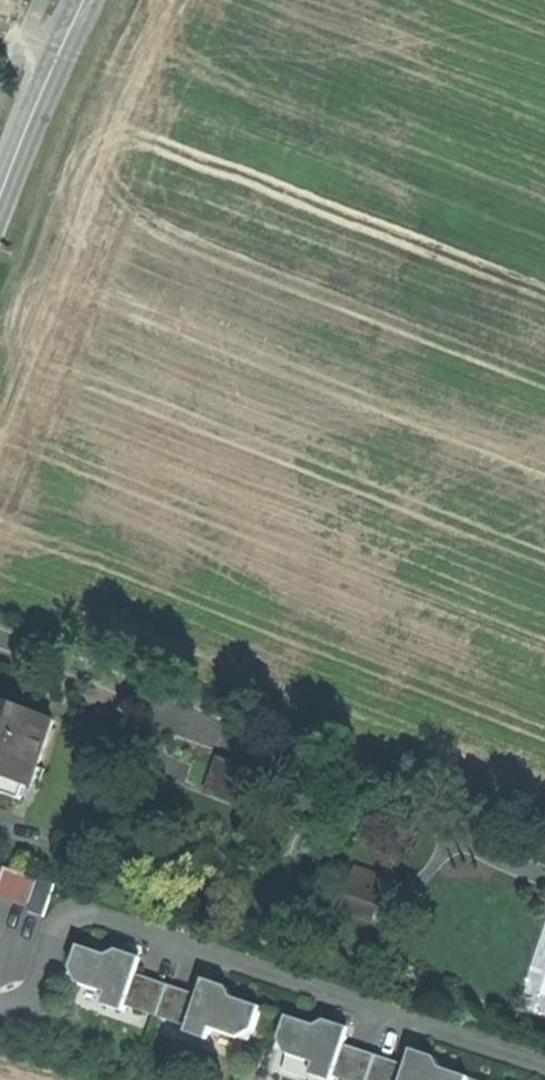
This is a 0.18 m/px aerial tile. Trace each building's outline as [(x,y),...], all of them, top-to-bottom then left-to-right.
[(0,702),(0,793),(23,801),(28,786),(32,787),(55,721),(0,702)] [(214,787),(256,804),(265,780),(223,764),(214,787)] [(6,868),(0,886),(0,889),(17,895),(32,899),(38,879),(6,868)] [(55,884),(38,879),(32,899),(17,895),(15,898),(48,908),(55,884)] [(375,893),(353,886),(346,909),(367,916),(375,893)] [(138,975),(143,959),(120,952),(109,957),(81,947),(73,970),(80,984),(108,993),(104,1005),(125,1012),(127,1006),(138,975)] [(170,986),(138,975),(127,1006),(159,1018),(170,986)] [(206,981),(201,996),(190,1028),(188,1034),(209,1041),(213,1029),(241,1039),(255,1032),(263,1009),(235,999),(230,988),(206,981)] [(201,996),(170,986),(159,1018),(190,1028),(201,996)] [(351,1029),(328,1022),(317,1027),(289,1017),(281,1040),(288,1054),(316,1064),(312,1075),(326,1079),(334,1079),(335,1077),(345,1045),(351,1029)] [(345,1045),(335,1077),(345,1079),(367,1079),(375,1055),(345,1045)] [(409,1066),(404,1079),(471,1079),(443,1069),(438,1059),(414,1051),(409,1066)] [(375,1055),(367,1079),(404,1079),(409,1066),(375,1055)]
